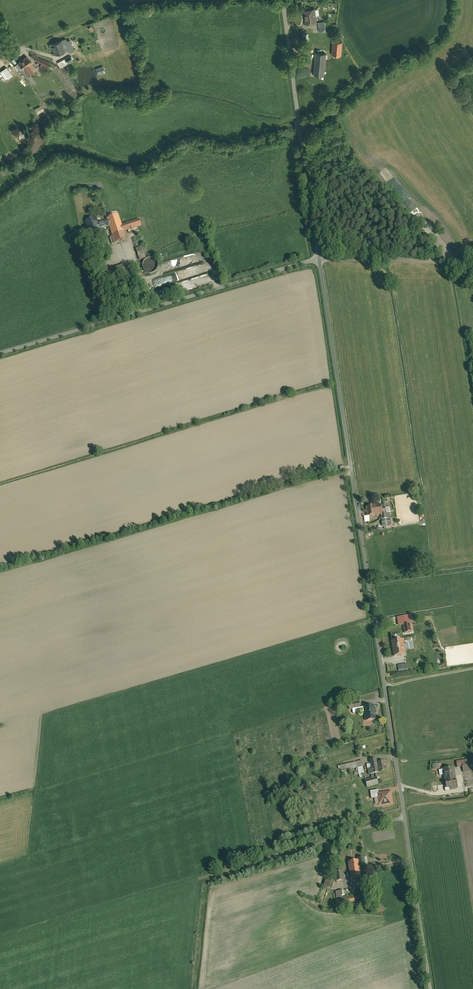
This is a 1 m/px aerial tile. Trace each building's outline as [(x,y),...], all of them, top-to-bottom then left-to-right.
[(314,10),(303,11),(305,26),(316,25),(314,10)] [(324,22),(317,23),(318,33),(325,32),(324,22)] [(65,46),(67,46),(70,53),(76,51),(72,40),(67,42),(66,40),(63,41),(65,46)] [(63,41),(50,45),(52,49),(54,49),(56,55),(67,52),(65,46),(63,41)] [(342,44),(333,43),(332,56),(342,57),(342,44)] [(78,53),(59,63),(62,69),(63,68),(70,65),(69,63),(74,60),(75,62),(82,59),(78,53)] [(33,63),(35,61),(42,64),(44,60),(34,54),(31,59),(30,60),(33,63)] [(325,77),(326,55),(315,54),(314,76),(325,77)] [(30,60),(28,57),(20,63),(26,71),(27,70),(31,74),(38,69),(33,63),(30,60)] [(96,75),(104,72),(103,69),(104,68),(103,64),(94,68),(96,75)] [(121,215),(108,219),(109,221),(111,228),(114,238),(110,239),(112,245),(128,240),(126,232),(140,228),(143,227),(141,220),(137,221),(128,224),(128,225),(124,226),(121,215)] [(111,228),(109,221),(100,223),(99,218),(86,222),(91,236),(103,232),(102,230),(111,228)] [(146,246),(138,249),(140,255),(146,253),(148,252),(146,246)] [(147,257),(146,253),(140,255),(139,255),(141,261),(148,259),(147,257)] [(156,274),(158,272),(160,269),(160,266),(159,263),(157,261),(155,259),(151,259),(148,259),(146,261),(144,264),(144,267),(145,270),(147,273),(149,274),(153,275),(156,274)] [(367,506),(369,518),(383,516),(385,516),(385,515),(384,510),(383,504),(367,506)] [(389,515),(385,515),(385,516),(383,516),(383,523),(391,522),(390,515),(389,515)] [(413,625),(405,627),(406,636),(414,635),(413,625)] [(405,641),(393,643),(396,658),(407,657),(405,641)] [(353,715),(366,713),(365,709),(362,709),(362,707),(354,708),(354,704),(350,705),(350,711),(352,711),(353,715)] [(378,721),(376,707),(365,708),(365,709),(366,713),(367,723),(378,721)] [(379,760),(370,762),(371,766),(372,770),(369,771),(370,776),(377,775),(377,777),(379,778),(380,778),(382,776),(381,774),(388,773),(387,763),(379,764),(379,760)] [(457,763),(458,769),(463,768),(469,767),(468,761),(457,763)] [(365,776),(362,762),(339,767),(340,770),(342,770),(342,772),(347,771),(347,772),(358,769),(360,777),(365,776)] [(457,780),(455,769),(444,770),(443,770),(444,776),(445,782),(446,782),(447,786),(456,784),(456,781),(457,780)] [(375,780),(375,779),(366,782),(368,789),(379,786),(377,779),(375,780)] [(372,800),(378,799),(378,795),(379,794),(379,792),(371,793),(372,800)] [(394,805),(392,792),(379,794),(378,795),(378,799),(380,807),(394,805)] [(360,862),(362,871),(368,870),(366,859),(359,860),(360,862)] [(360,862),(350,864),(351,875),(352,881),(363,879),(362,871),(360,862)] [(346,882),(345,876),(345,872),(337,874),(338,883),(346,882)] [(325,880),(322,886),(330,889),(333,883),(325,880)] [(338,900),(339,907),(340,907),(357,904),(356,897),(355,898),(354,891),(337,894),(338,900)]
